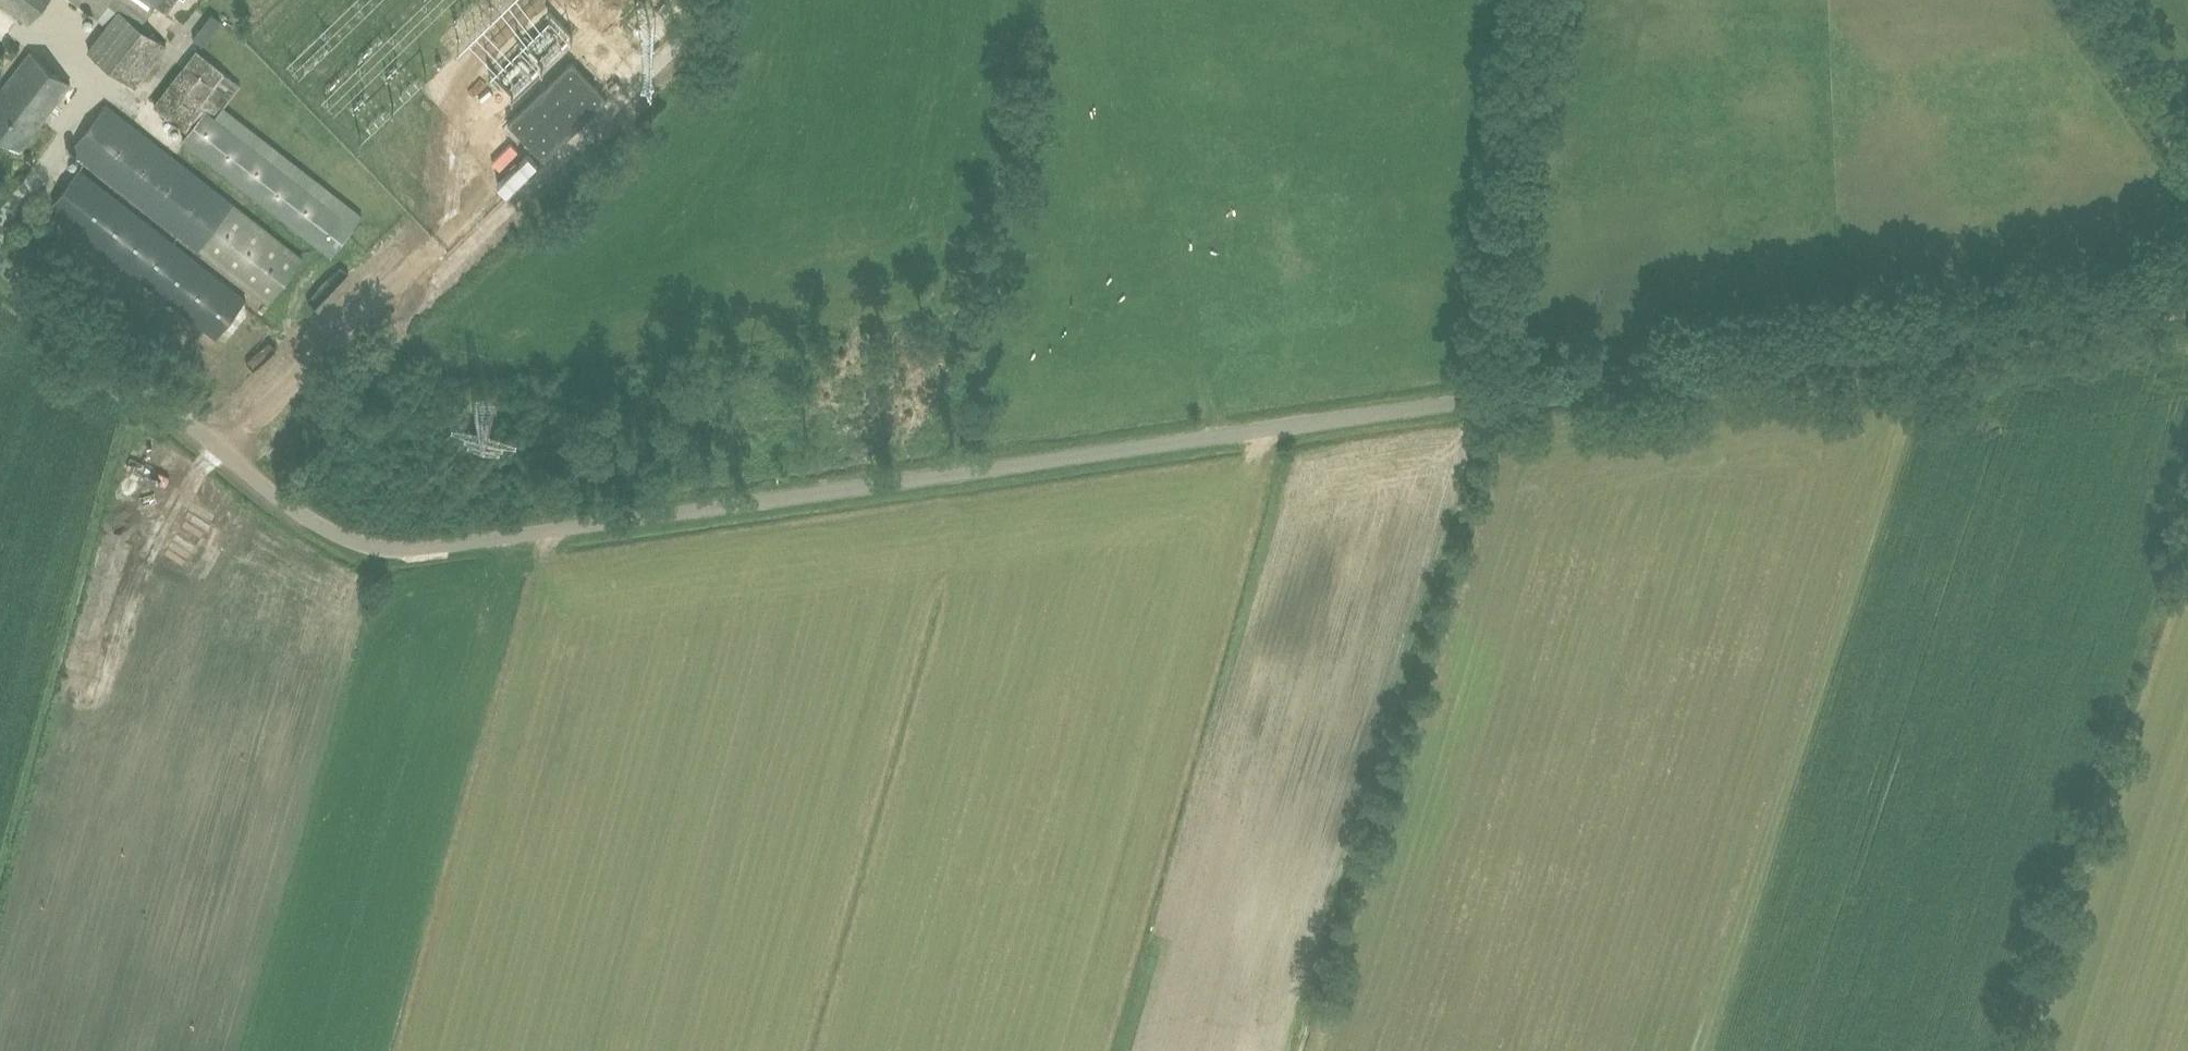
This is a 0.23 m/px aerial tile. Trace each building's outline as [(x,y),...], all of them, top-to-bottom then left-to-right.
[(29,24),(47,0),(0,0),(0,2),(29,24)] [(107,26),(87,52),(134,88),(167,47),(139,26),(155,6),(166,14),(175,0),(72,0),(107,26)] [(538,79),(579,37),(555,14),(526,43),(537,54),(525,66),(538,79)] [(655,37),(662,42),(673,29),(654,14),(636,37),(648,46),(655,37)] [(198,39),(207,46),(226,24),(217,16),(198,39)] [(70,84),(30,53),(0,91),(0,134),(19,150),(70,84)] [(543,160),(607,99),(571,62),(507,123),(543,160)] [(267,304),(302,259),(106,105),(71,150),(267,304)] [(204,110),(183,139),(332,255),(354,226),(213,117),(204,110)] [(216,338),(245,300),(79,170),(49,208),(216,338)]
